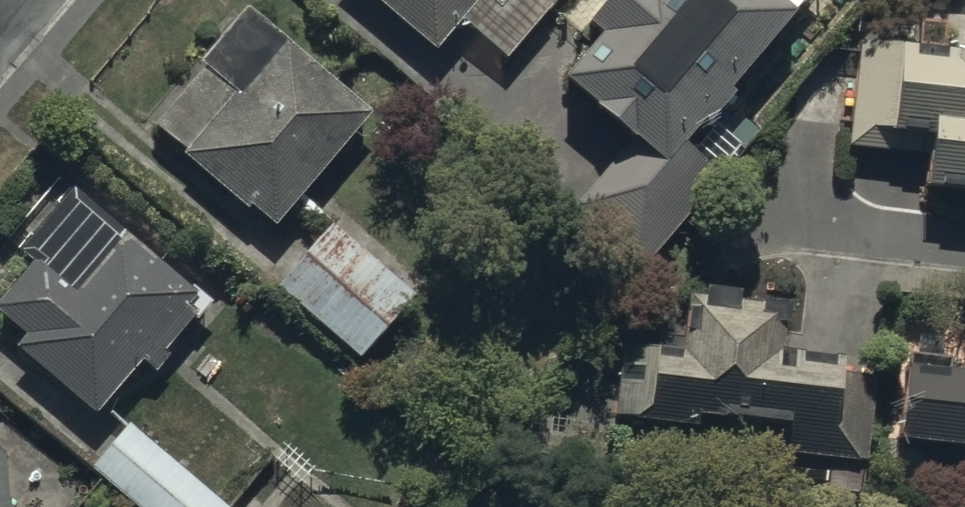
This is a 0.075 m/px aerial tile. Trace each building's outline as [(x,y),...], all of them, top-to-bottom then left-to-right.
[(433,46),(462,13),(506,52),(553,0),(382,0),(433,46)] [(588,11),(603,23),(566,68),(637,128),(575,202),(650,265),(723,178),(713,169),(733,145),(701,118),(729,83),(725,80),(792,0),(597,0),(588,11)] [(203,61),(152,118),(186,147),(183,150),(247,202),(249,199),(275,220),(379,94),(299,21),(285,36),(248,2),(198,56),(203,61)] [(855,33),(844,147),(921,155),(918,179),(964,184),(964,44),(855,33)] [(11,340),(91,411),(141,355),(158,370),(173,352),(166,346),(199,310),(190,302),(198,293),(73,182),(16,244),(32,258),(0,294),(0,308),(22,328),(11,340)] [(673,343),(616,338),(609,411),(693,420),(695,403),(783,412),(779,448),(867,457),(876,370),(836,366),(838,348),(774,341),(779,285),(699,277),(698,287),(679,285),(673,343)] [(960,328),(957,361),(900,357),(899,365),(880,364),(877,402),(896,403),(894,431),(964,437),(964,328),(960,328)] [(132,417),(94,460),(146,506),(232,506),(132,417)] [(7,499),(4,449),(0,444),(0,506),(18,506),(7,499)]
